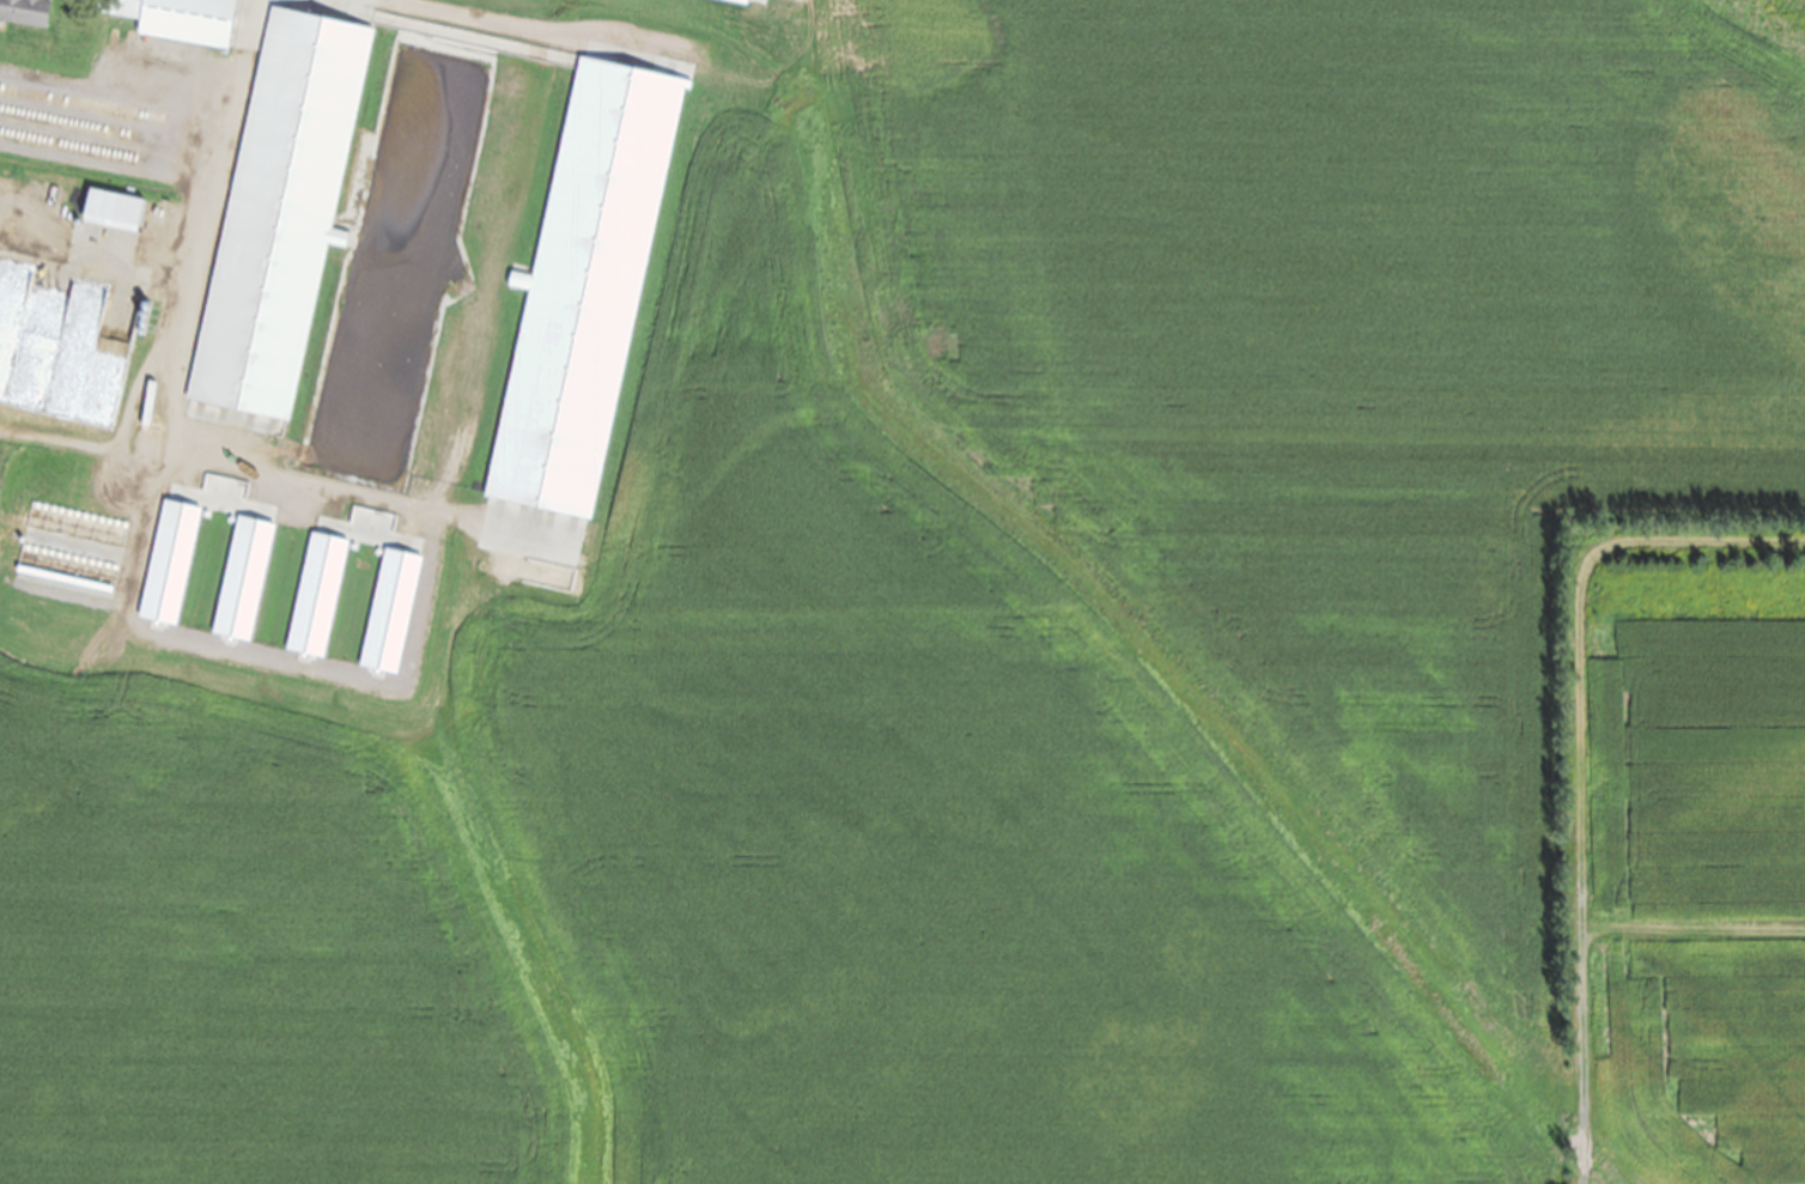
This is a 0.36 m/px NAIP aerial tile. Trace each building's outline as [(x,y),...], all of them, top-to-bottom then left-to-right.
[(45,27),(49,0),(0,0),(0,21),(45,27)] [(92,14),(242,35),(247,0),(94,0),(92,14)] [(333,222),(370,28),(267,8),(229,201),(333,222)]
